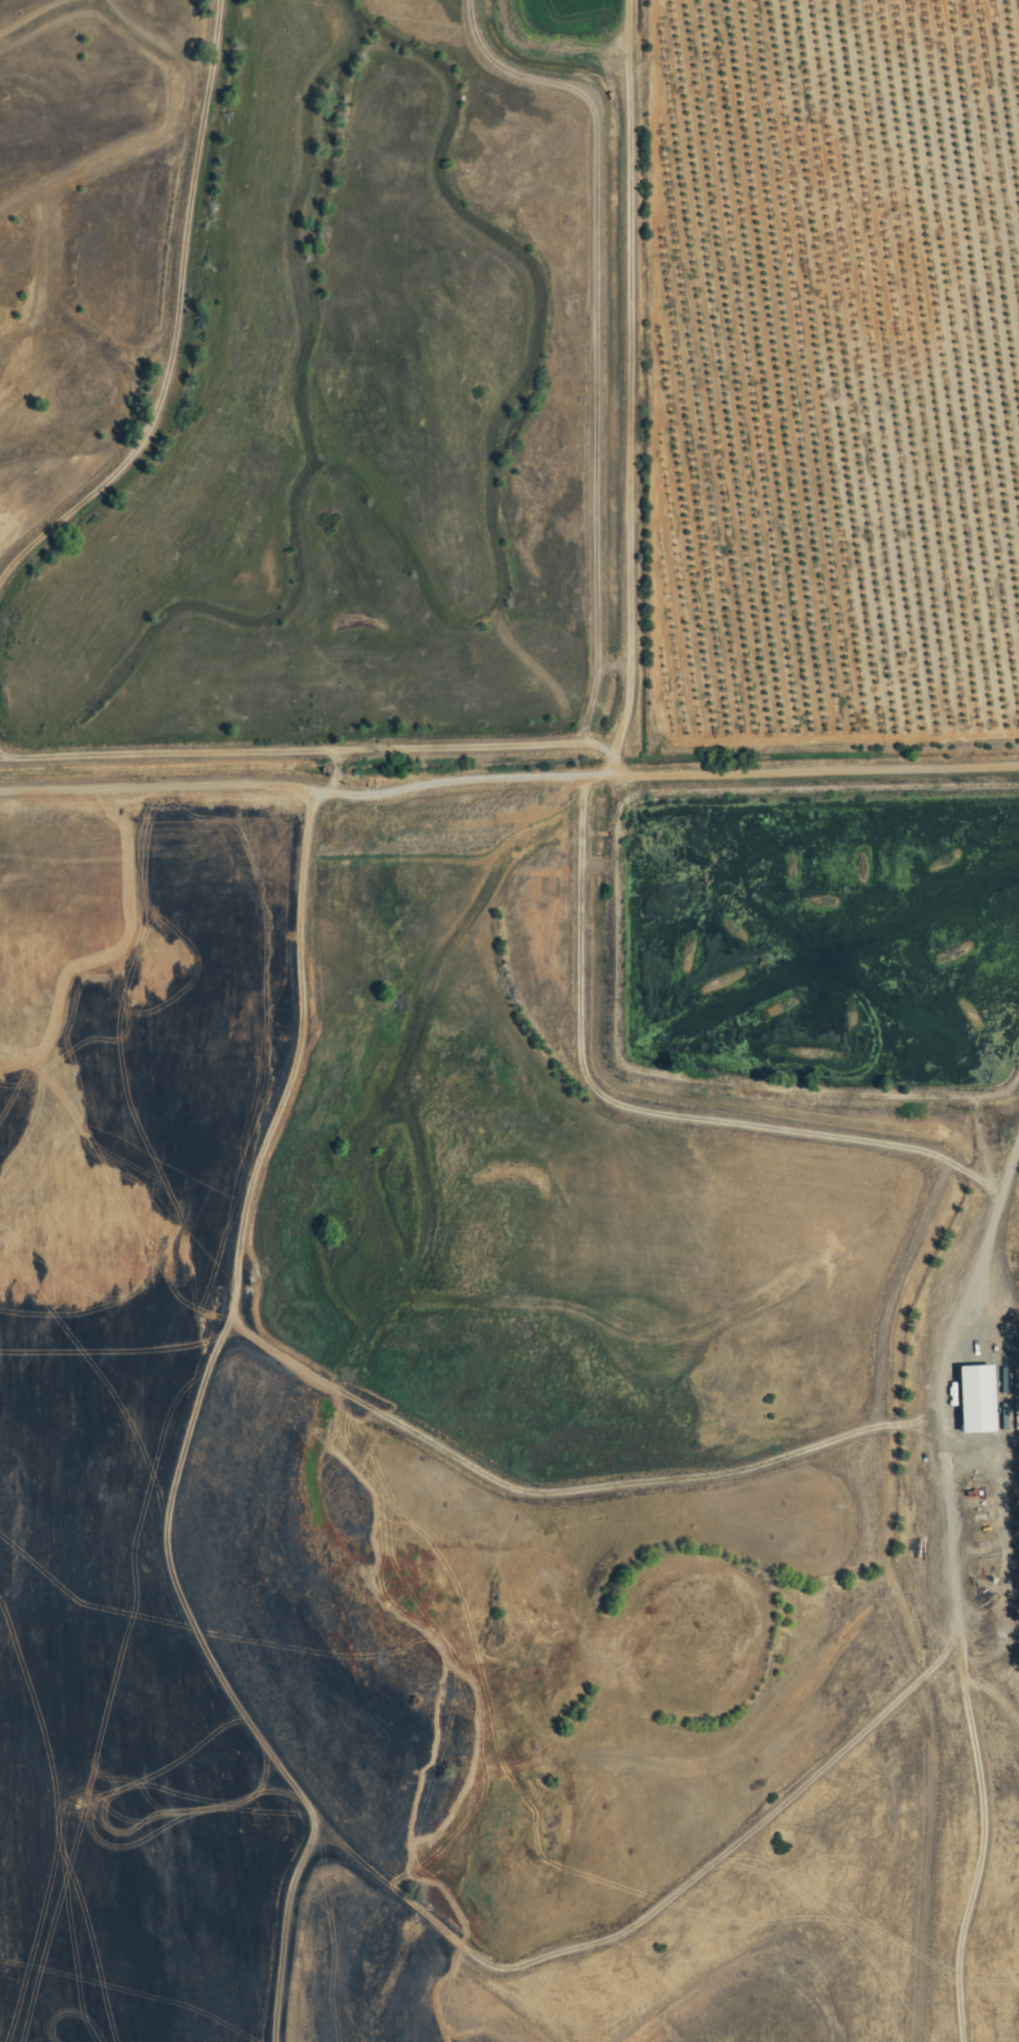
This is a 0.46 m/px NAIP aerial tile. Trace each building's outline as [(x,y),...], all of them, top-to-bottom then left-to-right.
[(992,1366),(958,1367),(959,1433),(993,1432),(992,1366)]
